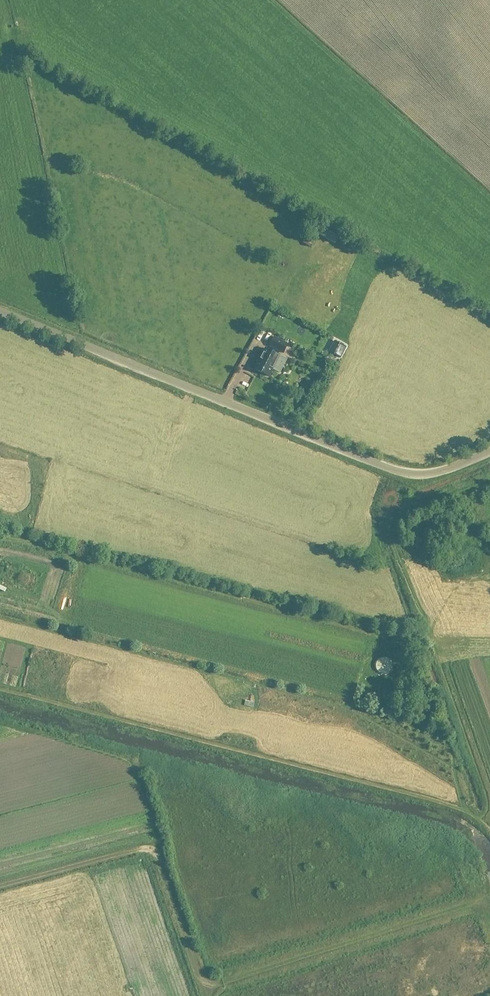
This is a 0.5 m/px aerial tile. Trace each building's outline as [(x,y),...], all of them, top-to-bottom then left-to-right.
[(359,246),(348,239),(344,246),(356,252),(359,246)] [(282,355),(287,345),(273,339),(268,348),(282,355)] [(268,378),(278,357),(264,350),(253,371),(268,378)]
